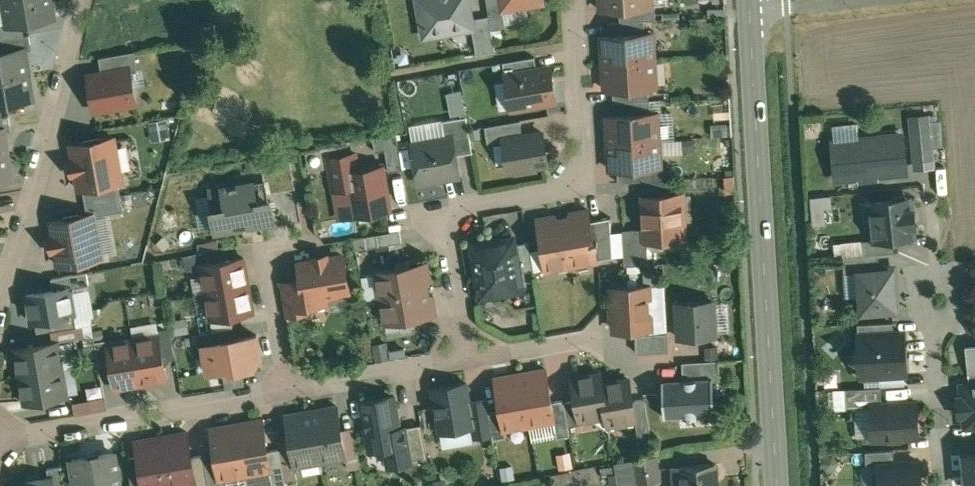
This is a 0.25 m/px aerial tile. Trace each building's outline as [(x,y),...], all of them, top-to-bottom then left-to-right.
[(5,0),(9,23),(9,26),(23,23),(55,18),(52,0),(5,0)] [(425,36),(446,32),(446,30),(473,26),(474,26),(473,18),(470,0),(419,0),(425,36)] [(501,0),(488,0),(491,15),(493,28),(507,26),(503,6),(502,6),(501,0)] [(602,9),(620,8),(652,6),(652,5),(651,0),(601,0),(602,9)] [(652,6),(620,8),(621,21),(645,20),(657,19),(656,5),(652,5),(652,6)] [(491,15),(473,18),(474,26),(473,26),(478,54),(497,51),(493,28),(491,15)] [(621,21),(609,21),(610,34),(646,32),(645,20),(621,21)] [(0,24),(0,39),(25,35),(23,23),(9,26),(9,23),(0,24)] [(610,34),(603,35),(605,62),(655,59),(653,32),(646,32),(610,34)] [(0,39),(0,51),(25,47),(25,50),(33,49),(30,34),(25,35),(0,39)] [(29,73),(25,50),(25,47),(0,51),(0,78),(29,73)] [(135,50),(100,57),(103,72),(127,68),(127,69),(138,67),(135,50)] [(536,56),(504,62),(507,74),(538,69),(536,56)] [(655,59),(605,62),(607,89),(649,87),(656,86),(655,59)] [(538,69),(507,74),(512,108),(554,100),(551,85),(554,85),(551,66),(538,69)] [(103,72),(90,75),(96,109),(137,102),(134,87),(130,84),(127,69),(127,68),(103,72)] [(0,78),(0,104),(33,99),(29,73),(0,78)] [(649,87),(614,89),(615,101),(650,99),(649,87)] [(460,91),(444,92),(445,115),(462,114),(460,91)] [(650,99),(615,101),(615,114),(651,112),(651,99),(650,99)] [(615,114),(608,115),(610,142),(660,139),(658,112),(651,112),(615,114)] [(4,128),(5,131),(12,130),(10,115),(0,116),(0,129),(4,128)] [(468,116),(443,120),(446,138),(454,137),(457,154),(474,151),(468,116)] [(521,119),(486,126),(489,142),(505,140),(504,139),(524,135),(521,119)] [(9,153),(5,131),(4,128),(0,129),(0,155),(9,153)] [(524,135),(504,139),(505,140),(510,170),(543,164),(548,157),(544,132),(524,135)] [(931,132),(914,133),(916,146),(932,144),(931,132)] [(398,133),(374,137),(376,151),(386,149),(390,171),(404,168),(398,133)] [(903,134),(835,140),(839,176),(906,169),(903,134)] [(115,137),(72,145),(75,160),(71,161),(73,174),(77,173),(80,188),(84,187),(119,181),(123,180),(115,137)] [(446,138),(414,144),(420,181),(461,175),(457,154),(454,137),(446,138)] [(660,139),(610,142),(611,169),(618,168),(655,166),(661,166),(660,139)] [(932,144),(916,146),(918,167),(934,166),(932,144)] [(383,162),(362,166),(363,169),(359,169),(356,152),(329,157),(335,189),(352,186),(357,215),(375,212),(391,209),(383,162)] [(0,155),(0,181),(13,179),(9,153),(0,155)] [(655,166),(618,168),(619,182),(655,179),(655,166)] [(266,180),(212,190),(215,210),(213,210),(217,229),(275,219),(272,199),(270,200),(266,180)] [(119,181),(84,187),(86,201),(122,195),(119,181)] [(680,193),(644,196),(646,228),(647,239),(648,239),(689,237),(688,220),(682,220),(680,193)] [(892,199),(872,201),(876,238),(876,239),(899,236),(915,235),(913,223),(915,223),(913,208),(911,208),(910,197),(905,193),(896,194),(892,199)] [(124,210),(122,195),(86,201),(89,214),(95,213),(96,215),(124,210)] [(820,224),(819,207),(826,207),(825,195),(805,196),(807,224),(820,224)] [(589,209),(575,212),(575,216),(565,218),(573,264),(598,260),(598,258),(591,220),(589,209)] [(375,212),(360,214),(361,222),(376,220),(375,212)] [(89,214),(52,221),(55,236),(51,237),(53,250),(57,249),(60,264),(103,257),(96,215),(95,213),(89,214)] [(565,218),(554,220),(553,215),(538,218),(547,269),(573,264),(565,218)] [(612,216),(591,220),(598,258),(614,256),(611,220),(612,220),(612,216)] [(646,228),(624,229),(626,265),(650,263),(648,239),(647,239),(646,228)] [(401,230),(365,236),(367,247),(403,241),(401,230)] [(899,236),(876,239),(876,238),(863,239),(865,254),(865,253),(880,251),(880,252),(900,250),(899,236)] [(513,240),(475,247),(483,295),(506,291),(504,283),(520,281),(518,272),(514,244),(513,240)] [(535,269),(530,241),(514,244),(518,272),(535,269)] [(865,254),(844,256),(845,271),(859,270),(858,269),(881,267),(880,252),(879,252),(879,254),(865,255),(865,254)] [(328,254),(315,257),(315,260),(300,262),(303,278),(308,306),(309,306),(327,303),(328,302),(326,295),(350,290),(344,255),(328,257),(328,254)] [(245,257),(203,264),(207,291),(249,284),(245,257)] [(428,262),(378,271),(382,297),(428,289),(426,278),(431,277),(428,262)] [(881,267),(858,269),(859,270),(862,311),(898,308),(894,266),(881,267)] [(88,271),(53,278),(55,289),(71,287),(90,284),(88,271)] [(303,278),(283,282),(289,315),(310,312),(310,311),(309,306),(308,306),(303,278)] [(249,284),(207,291),(212,318),(254,311),(249,284)] [(648,286),(615,288),(617,330),(650,328),(648,286)] [(55,289),(27,294),(32,321),(76,313),(71,287),(55,289)] [(428,289),(382,297),(387,322),(437,314),(435,299),(430,300),(428,289)] [(713,300),(679,302),(681,338),(715,336),(713,300)] [(327,303),(309,306),(310,311),(328,308),(327,303)] [(895,320),(859,322),(859,334),(895,332),(895,320)] [(93,324),(76,326),(77,338),(85,336),(86,340),(95,338),(93,324)] [(76,326),(52,330),(54,342),(58,341),(77,338),(76,326)] [(895,332),(859,334),(860,348),(854,354),(865,364),(865,374),(908,372),(905,331),(895,332)] [(669,332),(637,334),(638,352),(670,350),(669,332)] [(161,335),(135,339),(142,382),(168,378),(161,335)] [(258,335),(204,344),(209,371),(231,367),(232,371),(254,367),(262,356),(258,335)] [(135,339),(109,344),(117,387),(142,382),(135,339)] [(54,342),(17,348),(21,376),(63,368),(58,341),(54,342)] [(385,356),(399,357),(399,343),(385,343),(385,356)] [(967,344),(969,372),(974,371),(974,343),(967,344)] [(719,360),(684,362),(685,378),(714,377),(714,380),(720,379),(719,360)] [(63,368),(21,376),(26,403),(68,395),(63,368)] [(547,369),(532,371),(533,376),(522,378),(530,424),(555,419),(556,419),(553,402),(547,369)] [(601,373),(573,378),(577,400),(580,420),(581,419),(607,415),(608,415),(602,383),(603,383),(601,373)] [(511,375),(496,378),(502,411),(505,428),(506,428),(530,424),(522,378),(511,380),(511,375)] [(685,378),(684,379),(684,383),(664,384),(665,417),(698,415),(697,411),(716,410),(714,380),(714,377),(685,378)] [(603,383),(602,383),(608,415),(607,415),(609,425),(636,420),(637,420),(634,400),(630,378),(603,383)] [(467,383),(434,388),(441,432),(474,426),(475,426),(471,402),(467,383)] [(964,385),(965,395),(959,396),(961,414),(967,414),(968,424),(974,424),(974,384),(964,385)] [(882,385),(847,387),(848,407),(872,406),(872,405),(884,404),(882,385)] [(395,395),(362,401),(370,450),(386,448),(390,466),(412,462),(406,427),(401,428),(395,395)] [(108,408),(106,396),(89,399),(92,411),(108,408)] [(646,398),(634,400),(637,420),(636,420),(639,436),(652,434),(646,398)] [(89,399),(74,402),(76,414),(92,411),(89,399)] [(487,399),(471,402),(475,426),(474,426),(476,437),(494,434),(490,413),(487,399)] [(565,399),(553,402),(556,419),(555,419),(558,437),(571,435),(569,426),(565,402),(565,399)] [(577,400),(565,402),(569,426),(582,423),(581,419),(580,420),(577,400)] [(884,404),(872,405),(872,406),(874,438),(919,435),(917,402),(884,404)] [(338,405),(323,408),(324,412),(313,414),(321,460),(347,456),(338,405)] [(313,414),(302,416),(302,411),(287,414),(296,465),(321,460),(313,414)] [(502,411),(490,413),(494,434),(494,439),(507,436),(506,428),(505,428),(502,411)] [(263,418),(249,421),(249,425),(238,427),(246,473),(271,469),(272,469),(269,451),(263,418)] [(238,427),(227,429),(227,424),(212,427),(218,460),(221,478),(222,477),(246,473),(238,427)] [(423,424),(406,427),(412,462),(429,459),(423,424)] [(174,434),(174,439),(163,440),(171,485),(174,485),(196,482),(197,482),(193,456),(188,431),(174,434)] [(137,440),(140,455),(145,485),(171,485),(163,440),(153,442),(152,438),(137,440)] [(269,451),(272,469),(271,469),(274,485),(275,485),(287,484),(281,449),(269,451)] [(895,449),(867,450),(868,464),(880,464),(880,463),(896,462),(895,449)] [(74,459),(78,485),(121,485),(115,452),(74,459)] [(965,453),(968,485),(974,485),(974,452),(965,453)] [(193,456),(197,482),(196,482),(197,485),(210,485),(206,462),(204,454),(193,456)] [(128,458),(133,485),(145,485),(140,455),(128,458)] [(657,455),(618,462),(622,485),(639,482),(639,484),(661,480),(659,468),(657,455)] [(206,462),(210,485),(223,485),(222,477),(221,478),(218,460),(206,462)] [(880,463),(880,464),(880,469),(876,473),(877,485),(878,485),(922,485),(921,460),(896,462),(880,463)] [(681,465),(680,466),(674,466),(675,485),(718,485),(716,463),(681,465)] [(48,468),(50,477),(51,477),(53,485),(66,485),(62,465),(48,468)] [(25,485),(53,485),(51,477),(50,477),(28,481),(29,485),(25,485)]
